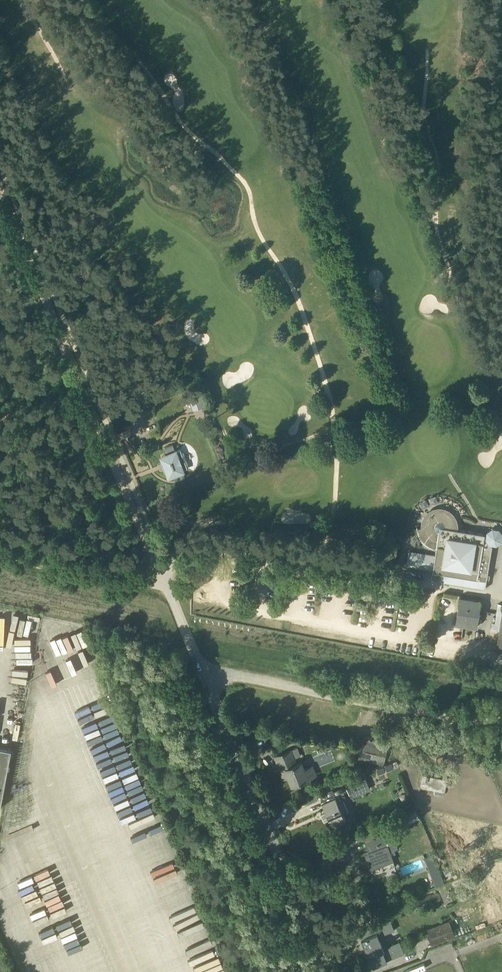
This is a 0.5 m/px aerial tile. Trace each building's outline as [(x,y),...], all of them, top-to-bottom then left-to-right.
[(199,390),(187,394),(193,410),(205,406),(199,390)] [(188,468),(181,450),(175,451),(172,443),(163,447),(166,454),(161,455),(168,474),(173,472),(175,479),(185,476),(183,472),(185,472),(184,469),(188,468)] [(433,569),(432,571),(443,573),(442,578),(448,579),(448,581),(484,586),(490,550),(491,544),(497,545),(501,541),(501,540),(501,532),(499,528),(492,527),(486,531),(485,534),(458,529),(453,529),(454,525),(453,521),(451,518),(448,515),(445,513),(442,512),(438,512),(433,514),(432,513),(429,515),(430,516),(429,517),(427,520),(426,524),(425,527),(421,528),(417,528),(417,526),(417,527),(417,528),(417,529),(417,530),(417,532),(418,533),(418,534),(419,535),(419,537),(420,538),(421,539),(421,540),(422,541),(423,542),(424,543),(425,544),(426,545),(427,545),(428,546),(430,547),(431,547),(432,548),(433,548),(435,548),(436,549),(435,556),(410,552),(408,565),(433,569)] [(480,601),(460,598),(456,623),(476,626),(480,601)] [(387,747),(362,741),(358,760),(383,765),(387,747)] [(0,747),(0,808),(11,749),(0,747)] [(313,765),(304,769),(301,762),(296,764),(290,750),(275,756),(284,778),(288,776),(292,785),(317,776),(313,765)] [(391,763),(383,766),(385,771),(393,768),(391,763)] [(385,771),(383,766),(377,768),(379,774),(386,772),(385,771)] [(447,778),(423,774),(421,786),(435,789),(434,794),(443,796),(447,778)] [(365,776),(346,785),(351,797),(370,788),(365,776)] [(343,800),(338,802),(335,795),(321,801),(332,826),(336,825),(340,826),(342,822),(346,820),(343,814),(349,811),(343,800)] [(405,822),(412,819),(408,813),(402,816),(405,822)] [(398,849),(392,832),(365,843),(369,852),(364,853),(370,870),(394,860),(391,851),(398,849)] [(439,868),(438,868),(431,852),(430,853),(428,848),(422,851),(436,887),(445,884),(439,868)] [(405,952),(400,942),(385,948),(380,936),(395,930),(390,920),(375,927),(374,925),(359,930),(365,943),(363,944),(368,957),(369,956),(373,966),(405,952)] [(455,935),(449,920),(425,930),(431,945),(455,935)]
